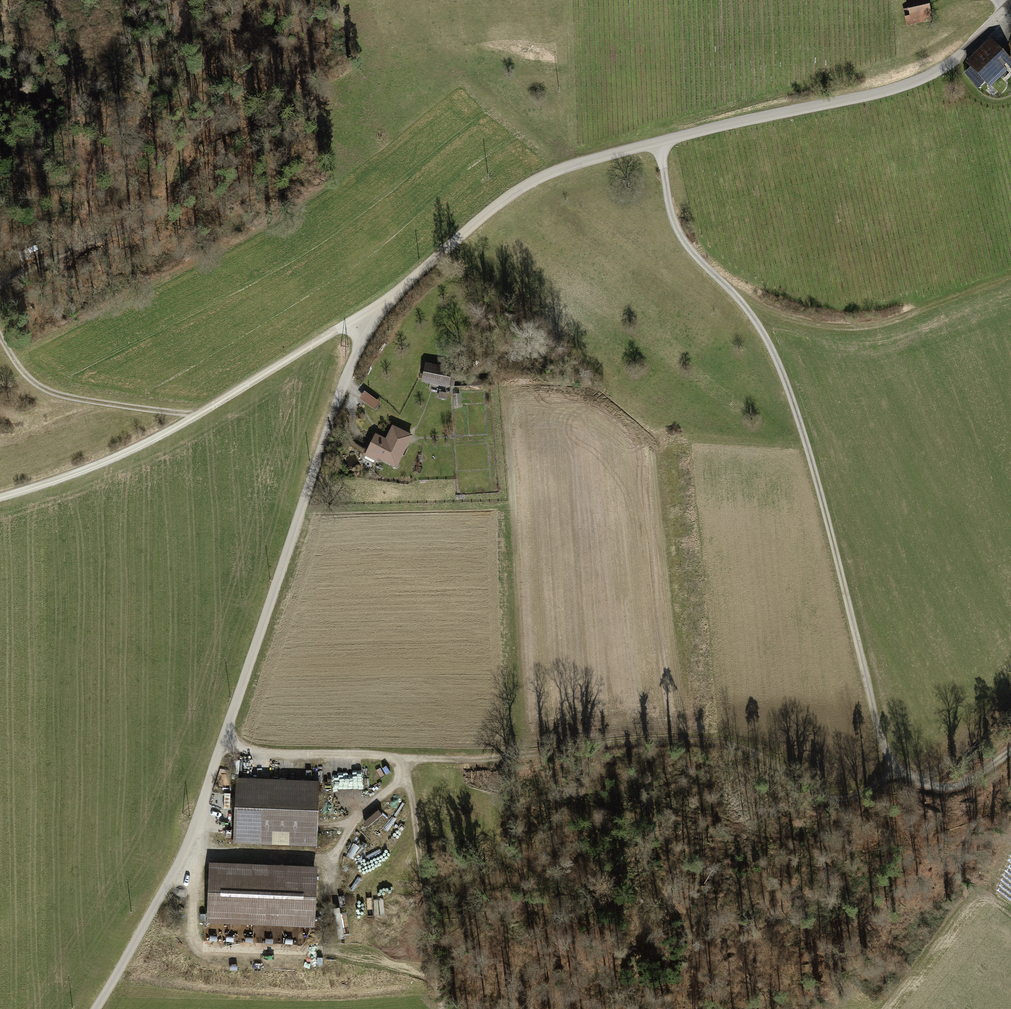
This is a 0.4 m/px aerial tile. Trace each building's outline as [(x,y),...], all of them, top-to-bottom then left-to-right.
[(909,19),(931,14),(928,0),(904,0),(909,19)] [(966,62),(988,88),(1010,69),(1010,60),(994,39),(966,62)] [(455,370),(426,363),(421,385),(449,392),(455,370)] [(377,411),(383,404),(366,392),(361,399),(377,411)] [(415,436),(392,426),(388,435),(376,430),(365,455),(400,470),(415,436)] [(356,799),(364,798),(363,787),(351,788),(350,779),(334,780),(335,797),(356,796),(356,799)] [(243,782),(242,847),(322,849),(324,784),(243,782)] [(319,866),(211,861),(208,922),(316,927),(319,866)]
